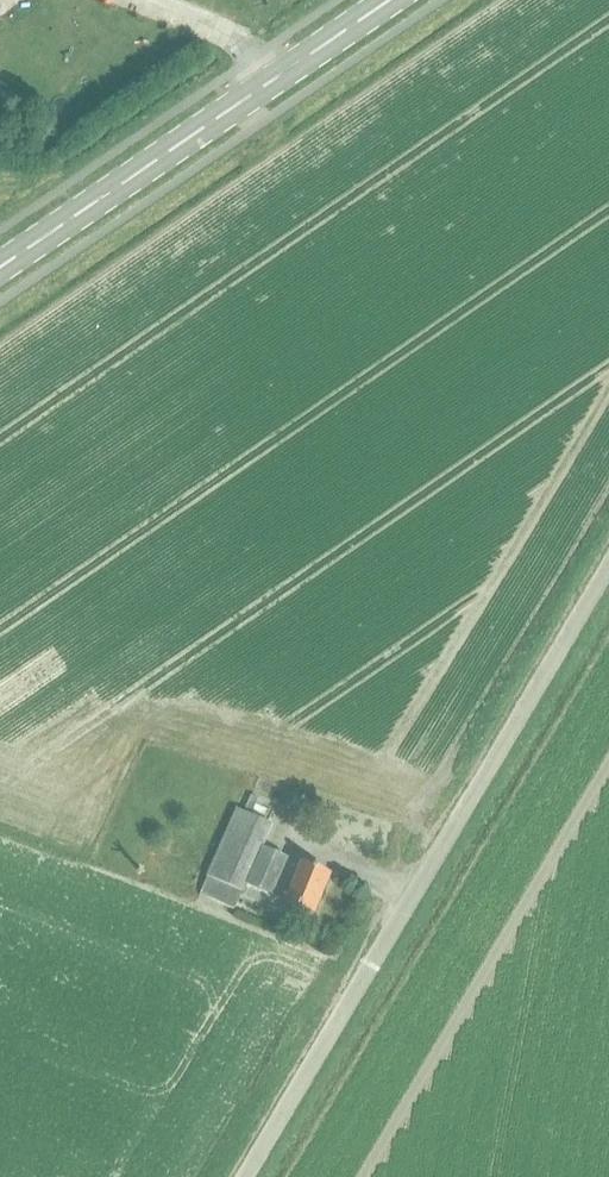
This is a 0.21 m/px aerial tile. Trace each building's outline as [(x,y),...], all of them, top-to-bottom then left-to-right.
[(251,794),(243,813),(236,810),(200,894),(234,910),(241,895),(267,906),(287,859),(262,848),(271,825),(250,816),(258,797),(251,794)] [(284,902),(314,914),(330,877),(300,864),(284,902)]
